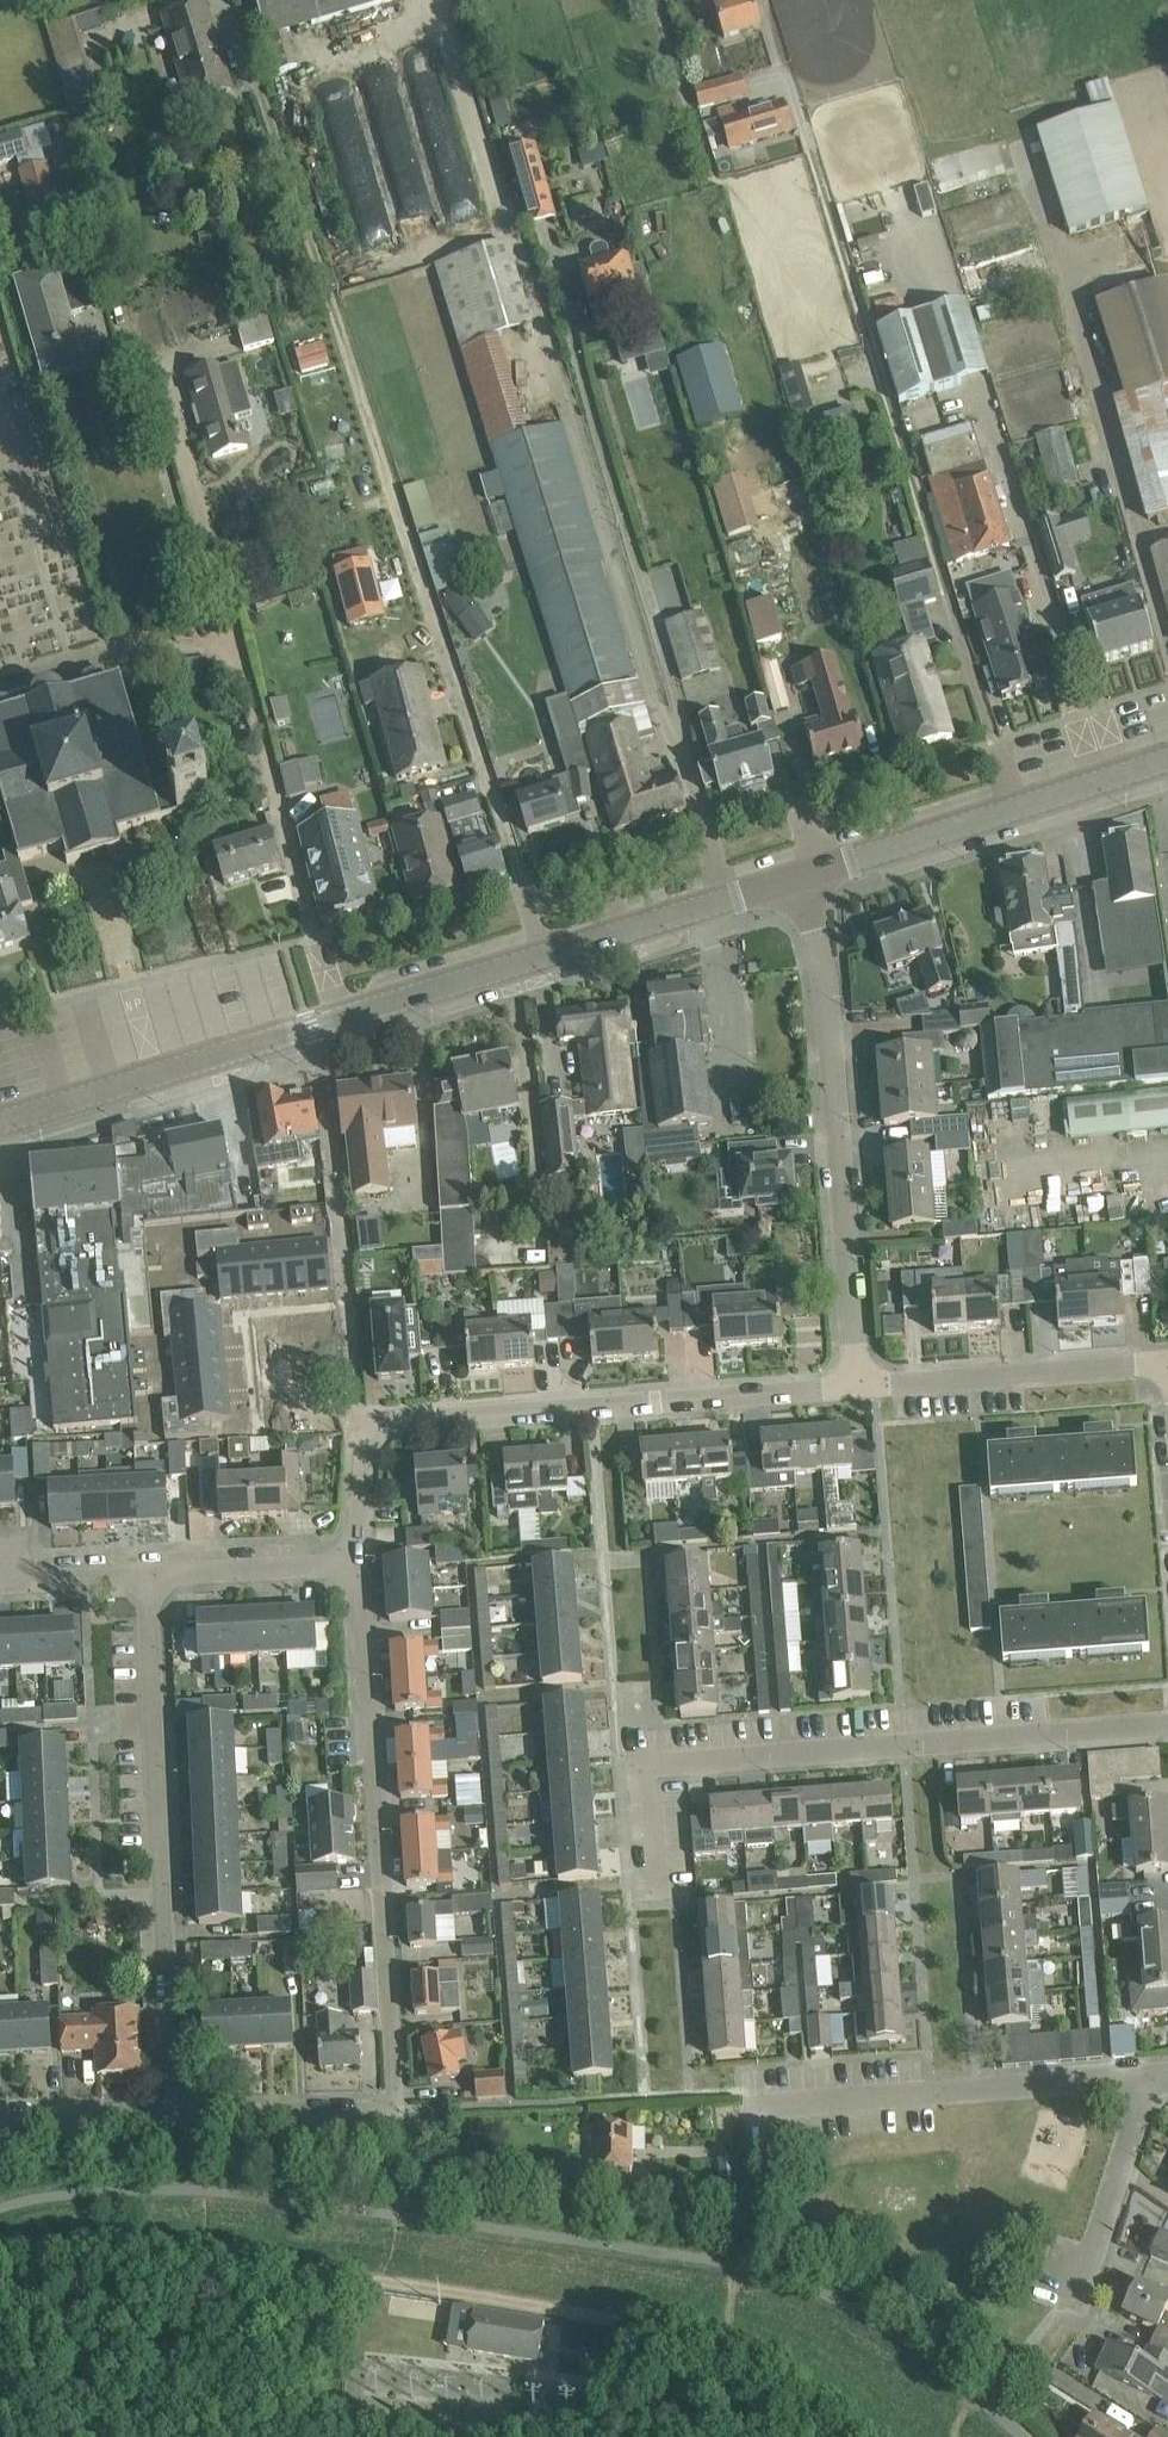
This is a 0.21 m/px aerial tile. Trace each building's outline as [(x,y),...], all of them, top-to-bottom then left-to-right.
[(286,34),(399,0),(254,0),(266,40),(286,34)] [(724,37),(760,27),(752,0),(743,0),(739,1),(739,0),(716,0),(718,7),(715,8),(724,37)] [(231,90),(206,5),(163,18),(189,103),(231,90)] [(75,20),(79,33),(101,27),(97,13),(75,20)] [(61,75),(72,72),(89,67),(79,33),(75,20),(47,28),(61,75)] [(297,69),(286,34),(266,40),(277,75),(297,69)] [(72,72),(61,75),(71,110),(82,107),(72,72)] [(698,108),(746,95),(741,76),(693,89),(698,108)] [(730,147),(768,136),(790,129),(782,101),(737,115),(734,105),(718,110),(730,147)] [(440,201),(446,224),(478,217),(452,105),(430,110),(439,151),(442,151),(453,198),(440,201)] [(1117,107),(1036,132),(1068,236),(1149,211),(1117,107)] [(26,156),(19,130),(0,136),(0,164),(26,156)] [(535,144),(507,153),(528,227),(556,219),(535,144)] [(39,228),(63,221),(47,163),(22,170),(39,228)] [(392,209),(369,216),(375,233),(373,234),(378,250),(402,242),(392,209)] [(627,254),(611,259),(607,246),(602,243),(593,245),(590,251),(594,264),(579,268),(588,301),(610,294),(613,302),(638,295),(627,254)] [(438,264),(463,349),(533,329),(508,244),(438,264)] [(97,307),(91,284),(83,257),(13,277),(43,380),(86,368),(71,315),(97,307)] [(1124,397),(1158,390),(1167,387),(1167,285),(1167,281),(1094,305),(1124,397)] [(988,375),(966,302),(875,329),(897,403),(988,375)] [(237,324),(244,350),(274,341),(266,315),(237,324)] [(660,330),(617,343),(623,363),(666,351),(660,330)] [(740,419),(720,347),(678,359),(699,431),(740,419)] [(796,360),(776,367),(791,415),(811,408),(796,360)] [(187,375),(196,406),(196,407),(193,408),(198,426),(204,424),(213,457),(243,448),(241,438),(247,436),(246,431),(244,432),(240,416),(252,413),(236,362),(225,366),(224,365),(187,375)] [(1158,390),(1167,424),(1167,387),(1158,390)] [(1124,397),(1112,400),(1137,494),(1144,520),(1156,516),(1159,524),(1167,522),(1167,424),(1158,390),(1124,397)] [(653,737),(637,687),(599,562),(603,561),(562,424),(492,445),(568,697),(571,707),(581,740),(582,739),(581,737),(586,736),(632,723),(638,742),(653,737)] [(1066,426),(1037,431),(1048,489),(1077,483),(1066,426)] [(1007,546),(991,491),(976,435),(924,450),(931,475),(929,476),(954,561),(1007,546)] [(735,475),(711,483),(728,536),(751,529),(735,475)] [(412,529),(433,524),(424,480),(403,484),(412,529)] [(1097,489),(1090,492),(1094,505),(1101,503),(1097,489)] [(1059,519),(1038,526),(1054,581),(1076,574),(1059,519)] [(419,533),(431,590),(461,584),(449,527),(419,533)] [(902,608),(913,644),(873,656),(887,701),(917,692),(919,700),(939,694),(923,643),(934,640),(923,604),(938,599),(920,540),(894,548),(911,605),(902,608)] [(355,549),(353,541),(329,547),(351,627),(383,618),(365,547),(355,549)] [(1152,551),(1167,610),(1167,547),(1152,551)] [(986,649),(1030,634),(1011,573),(966,587),(986,649)] [(463,586),(444,601),(458,620),(478,606),(463,586)] [(1087,604),(1092,619),(1087,620),(1100,665),(1153,649),(1135,589),(1087,604)] [(775,598),(746,606),(756,645),(784,638),(775,598)] [(682,680),(705,673),(720,669),(703,613),(666,624),(682,680)] [(1030,634),(986,649),(992,667),(1002,698),(1046,684),(1030,634)] [(865,750),(858,727),(855,715),(851,716),(833,656),(792,668),(798,686),(812,682),(823,717),(811,721),(813,728),(804,730),(815,765),(865,750)] [(776,658),(761,662),(774,712),(789,708),(776,658)] [(992,694),(1000,692),(992,667),(984,669),(992,694)] [(377,703),(397,779),(445,766),(420,669),(360,685),(365,706),(377,703)] [(20,861),(63,849),(67,863),(121,848),(117,835),(210,806),(200,773),(151,787),(119,678),(108,682),(105,679),(101,678),(97,677),(94,677),(90,678),(87,680),(84,683),(82,686),(80,690),(67,694),(64,690),(61,688),(57,686),(53,685),(49,685),(45,687),(41,689),(38,691),(36,695),(34,699),(34,703),(16,708),(14,705),(11,703),(8,702),(5,702),(1,702),(0,703),(0,795),(17,849),(20,861)] [(952,737),(939,694),(919,700),(917,692),(887,701),(895,728),(902,751),(952,737)] [(590,772),(581,740),(571,707),(568,697),(550,703),(563,745),(560,746),(569,774),(552,779),(554,788),(518,799),(528,833),(567,821),(566,818),(579,814),(575,801),(590,799),(587,773),(590,772)] [(780,739),(767,697),(744,704),(752,728),(756,727),(760,739),(744,744),(739,729),(726,733),(720,714),(699,720),(712,765),(699,769),(705,790),(718,786),(720,794),(773,778),(763,744),(780,739)] [(632,723),(586,736),(614,831),(686,810),(676,774),(650,782),(638,742),(632,723)] [(307,795),(299,761),(281,766),(290,800),(307,795)] [(436,790),(421,794),(424,805),(439,801),(436,790)] [(443,804),(461,864),(468,887),(505,875),(494,838),(477,844),(470,819),(480,816),(473,795),(443,804)] [(299,830),(311,878),(323,925),(379,911),(373,888),(367,864),(355,816),(322,824),(299,830)] [(458,890),(451,867),(438,819),(395,831),(414,902),(458,890)] [(281,866),(271,833),(214,850),(223,883),(281,866)] [(1102,907),(1096,908),(1103,955),(1103,954),(1162,945),(1161,939),(1145,834),(1103,840),(1103,841),(1109,883),(1099,885),(1102,907)] [(20,861),(17,849),(4,853),(8,864),(0,867),(0,949),(30,940),(20,907),(33,903),(20,861)] [(1000,908),(997,913),(998,924),(1003,927),(1009,926),(1012,948),(1013,947),(1014,951),(1036,948),(1036,953),(1056,950),(1061,982),(1062,981),(1063,1000),(1057,1000),(1059,1020),(1064,1019),(1082,1018),(1082,1014),(1084,1014),(1076,924),(1075,925),(1070,890),(1068,890),(1049,893),(1043,859),(999,866),(1006,907),(1000,908)] [(929,913),(874,931),(887,971),(917,961),(928,994),(952,986),(941,953),(942,953),(929,913)] [(687,1127),(691,1126),(711,1124),(702,1052),(708,1051),(700,981),(674,984),(648,987),(651,1011),(655,1043),(647,1044),(637,1045),(638,1059),(649,1057),(658,1130),(687,1127)] [(981,1027),(981,1028),(986,1081),(988,1101),(1167,1084),(1167,1001),(1167,1006),(1084,1014),(1082,1014),(1082,1018),(1064,1019),(1059,1020),(1036,1022),(1005,1025),(982,1027),(981,1027)] [(960,1007),(962,1028),(991,1026),(989,1004),(960,1007)] [(630,1033),(630,1030),(627,1007),(556,1015),(559,1044),(577,1042),(584,1102),(572,1103),(572,1102),(539,1106),(548,1179),(580,1175),(574,1120),(640,1111),(632,1047),(637,1046),(635,1032),(630,1033)] [(1036,1022),(1035,1016),(1031,1011),(1025,1008),(1019,1008),(1013,1009),(1009,1013),(1006,1019),(1005,1025),(1036,1022)] [(922,1016),(923,1034),(940,1033),(960,1032),(959,1013),(922,1016)] [(961,1032),(957,1037),(957,1046),(962,1052),(974,1051),(978,1046),(978,1037),(973,1032),(961,1032)] [(940,1033),(923,1034),(910,1035),(911,1052),(878,1055),(881,1090),(933,1086),(930,1052),(941,1051),(940,1033)] [(440,1109),(434,1110),(440,1212),(441,1239),(474,1238),(474,1224),(481,1224),(480,1211),(473,1211),(468,1137),(465,1120),(481,1116),(483,1126),(499,1123),(497,1112),(519,1107),(514,1085),(509,1061),(486,1066),(486,1065),(477,1067),(477,1063),(453,1068),(456,1083),(435,1087),(440,1109)] [(410,1080),(339,1088),(344,1136),(348,1135),(354,1194),(378,1192),(388,1191),(384,1151),(416,1148),(414,1129),(415,1129),(412,1104),(410,1080)] [(935,1119),(933,1086),(881,1090),(884,1125),(917,1122),(918,1138),(935,1137),(968,1135),(967,1117),(935,1119)] [(1125,1094),(1066,1101),(1070,1139),(1167,1128),(1167,1089),(1125,1094)] [(318,1133),(311,1094),(284,1098),(284,1096),(258,1100),(263,1131),(260,1135),(261,1143),(266,1146),(266,1149),(268,1156),(271,1156),(278,1196),(317,1188),(308,1135),(310,1135),(318,1133)] [(31,1163),(30,1163),(35,1217),(39,1257),(45,1324),(49,1365),(49,1368),(44,1368),(46,1385),(50,1385),(54,1430),(118,1422),(135,1421),(138,1420),(127,1301),(151,1298),(150,1287),(149,1278),(148,1271),(147,1263),(147,1260),(147,1258),(145,1240),(142,1205),(194,1201),(192,1185),(232,1177),(231,1175),(226,1152),(222,1128),(173,1138),(167,1139),(166,1136),(165,1136),(166,1142),(136,1148),(137,1159),(117,1161),(116,1148),(114,1148),(115,1155),(31,1163)] [(968,1135),(935,1137),(937,1154),(970,1152),(968,1135)] [(791,1160),(786,1160),(777,1161),(776,1143),(728,1146),(729,1171),(720,1172),(721,1191),(730,1190),(731,1204),(757,1203),(757,1211),(779,1209),(778,1201),(794,1200),(793,1188),(798,1188),(797,1172),(792,1172),(791,1160)] [(699,1144),(646,1150),(648,1166),(666,1164),(687,1161),(701,1160),(699,1144)] [(890,1193),(930,1189),(927,1154),(887,1157),(890,1193)] [(930,1189),(890,1193),(892,1228),(933,1225),(930,1189)] [(313,1206),(300,1208),(302,1223),(314,1222),(313,1206)] [(300,1208),(291,1210),(292,1224),(302,1223),(300,1208)] [(269,1212),(258,1213),(258,1214),(258,1215),(259,1227),(270,1226),(269,1212)] [(258,1213),(247,1214),(248,1228),(259,1227),(258,1215),(258,1214),(258,1213)] [(371,1219),(356,1221),(360,1253),(375,1252),(371,1219)] [(943,1240),(960,1239),(975,1237),(974,1222),(942,1224),(943,1240)] [(1144,1225),(1129,1226),(1129,1234),(1136,1241),(1145,1240),(1144,1225)] [(334,1290),(329,1241),(305,1244),(309,1292),(334,1290)] [(309,1292),(305,1244),(282,1246),(287,1294),(309,1292)] [(287,1294),(282,1246),(261,1248),(264,1295),(264,1296),(287,1294)] [(264,1295),(261,1248),(239,1250),(244,1298),(264,1296),(264,1295)] [(442,1249),(413,1251),(414,1266),(443,1264),(442,1249)] [(244,1298),(239,1250),(217,1252),(221,1300),(244,1298)] [(162,1259),(147,1260),(148,1270),(153,1269),(163,1268),(162,1259)] [(1044,1259),(1024,1260),(1025,1268),(1028,1304),(1042,1303),(1042,1295),(1055,1294),(1056,1302),(1056,1303),(1058,1327),(1091,1324),(1086,1261),(1085,1261),(1085,1262),(1066,1264),(1066,1268),(1044,1270),(1044,1259)] [(1086,1261),(1091,1324),(1124,1321),(1122,1285),(1135,1284),(1136,1295),(1151,1294),(1148,1259),(1133,1260),(1134,1263),(1107,1265),(1107,1259),(1086,1261)] [(415,1278),(443,1277),(443,1264),(414,1266),(415,1278)] [(576,1267),(558,1268),(558,1270),(558,1273),(558,1278),(577,1277),(576,1267)] [(153,1269),(148,1270),(149,1274),(149,1281),(150,1281),(164,1280),(163,1268),(153,1269)] [(1011,1278),(964,1281),(967,1329),(1001,1326),(998,1298),(1012,1297),(1013,1306),(1028,1304),(1025,1268),(1010,1270),(1011,1278)] [(903,1308),(919,1307),(916,1272),(901,1274),(903,1308)] [(558,1273),(541,1274),(542,1294),(559,1293),(559,1289),(558,1278),(558,1273)] [(679,1280),(666,1281),(667,1295),(680,1294),(679,1280)] [(776,1296),(745,1299),(749,1346),(782,1344),(779,1311),(793,1310),(794,1317),(809,1316),(806,1281),(775,1284),(776,1296)] [(934,1332),(967,1329),(964,1281),(930,1284),(934,1332)] [(698,1295),(682,1296),(685,1331),(700,1329),(700,1325),(699,1317),(713,1316),(715,1349),(749,1346),(745,1299),(731,1300),(730,1289),(727,1287),(698,1289),(698,1295)] [(655,1310),(622,1313),(625,1361),(659,1358),(657,1334),(656,1326),(656,1323),(669,1321),(670,1332),(685,1331),(682,1296),(667,1297),(668,1309),(655,1310)] [(560,1304),(563,1342),(577,1341),(576,1332),(589,1331),(592,1363),(625,1361),(622,1313),(621,1299),(560,1304)] [(544,1317),(498,1320),(502,1368),(535,1366),(533,1344),(532,1332),(545,1331),(546,1343),(563,1342),(560,1304),(543,1305),(544,1317)] [(403,1309),(403,1306),(373,1309),(378,1380),(409,1378),(407,1358),(421,1357),(418,1308),(403,1309)] [(221,1331),(219,1311),(171,1316),(173,1336),(221,1331)] [(453,1346),(450,1312),(435,1313),(438,1347),(453,1346)] [(468,1371),(502,1368),(498,1320),(479,1322),(479,1318),(475,1315),(464,1315),(468,1371)] [(884,1337),(903,1336),(902,1317),(883,1319),(884,1337)] [(223,1353),(221,1331),(173,1336),(175,1358),(223,1353)] [(150,1350),(135,1351),(136,1361),(150,1360),(150,1350)] [(225,1375),(223,1353),(175,1358),(177,1379),(225,1375)] [(150,1360),(136,1361),(138,1374),(152,1373),(150,1360)] [(227,1396),(225,1375),(177,1379),(179,1401),(227,1396)] [(153,1394),(140,1395),(140,1404),(154,1403),(153,1394)] [(229,1420),(227,1396),(179,1401),(181,1425),(229,1420)] [(154,1403),(140,1404),(142,1416),(155,1415),(154,1403)] [(14,1439),(32,1438),(31,1409),(12,1410),(14,1439)] [(1084,1441),(1066,1443),(1068,1465),(1056,1466),(1058,1489),(1137,1483),(1133,1437),(1113,1439),(1112,1427),(1093,1429),(1083,1429),(1084,1441)] [(818,1432),(821,1472),(823,1472),(827,1531),(857,1529),(855,1503),(841,1504),(838,1470),(858,1469),(859,1474),(869,1474),(868,1468),(875,1468),(874,1458),(851,1460),(849,1429),(818,1432)] [(794,1474),(821,1472),(818,1432),(790,1434),(794,1489),(795,1489),(794,1474)] [(991,1494),(1058,1489),(1056,1466),(1068,1465),(1066,1443),(1036,1445),(1036,1433),(1006,1435),(1007,1447),(987,1449),(991,1494)] [(106,1448),(121,1447),(121,1434),(105,1435),(106,1448)] [(746,1456),(749,1492),(794,1489),(790,1434),(762,1436),(763,1455),(746,1456)] [(305,1437),(296,1437),(296,1438),(297,1452),(306,1452),(305,1437)] [(728,1439),(698,1441),(701,1481),(702,1481),(704,1504),(717,1503),(715,1480),(734,1479),(735,1493),(749,1492),(746,1456),(730,1457),(728,1439)] [(669,1443),(673,1484),(687,1483),(689,1488),(700,1487),(701,1481),(698,1441),(669,1443)] [(171,1477),(186,1476),(184,1443),(153,1444),(153,1456),(170,1455),(171,1477)] [(644,1486),(673,1484),(669,1443),(641,1446),(644,1486)] [(96,1458),(96,1444),(79,1444),(79,1457),(96,1458)] [(34,1446),(35,1480),(50,1479),(49,1445),(34,1446)] [(563,1452),(534,1454),(538,1511),(539,1511),(540,1517),(558,1516),(557,1502),(552,1503),(552,1493),(567,1492),(563,1452)] [(510,1513),(538,1511),(534,1454),(505,1456),(506,1477),(491,1478),(493,1509),(509,1508),(510,1513)] [(283,1476),(252,1478),(254,1518),(286,1516),(286,1512),(301,1511),(298,1457),(282,1458),(283,1476)] [(465,1478),(467,1478),(467,1473),(465,1473),(464,1459),(416,1463),(420,1515),(437,1514),(436,1501),(467,1498),(465,1478)] [(254,1518),(252,1478),(220,1479),(219,1460),(203,1461),(206,1516),(221,1515),(221,1520),(254,1518)] [(0,1465),(0,1507),(15,1507),(13,1465),(0,1465)] [(136,1482),(139,1524),(167,1522),(165,1480),(136,1482)] [(107,1483),(110,1525),(139,1524),(136,1482),(107,1483)] [(78,1485),(81,1527),(110,1525),(107,1483),(78,1485)] [(52,1529),(81,1527),(78,1485),(49,1486),(52,1529)] [(971,1631),(990,1629),(980,1488),(960,1489),(971,1631)] [(798,1535),(819,1533),(817,1511),(796,1513),(798,1535)] [(706,1529),(706,1533),(727,1531),(726,1519),(706,1520),(706,1529)] [(655,1545),(679,1543),(678,1532),(677,1524),(653,1526),(655,1545)] [(435,1547),(440,1547),(439,1528),(406,1530),(407,1549),(435,1547)] [(706,1529),(678,1532),(679,1543),(707,1541),(706,1533),(706,1529)] [(824,1582),(861,1579),(857,1539),(808,1543),(810,1556),(822,1555),(824,1582)] [(541,1543),(542,1555),(571,1552),(570,1540),(541,1543)] [(521,1556),(542,1555),(541,1543),(520,1544),(521,1556)] [(464,1545),(440,1547),(435,1547),(436,1566),(465,1564),(464,1545)] [(767,1546),(770,1586),(782,1585),(779,1545),(767,1546)] [(746,1558),(748,1588),(761,1587),(758,1557),(746,1558)] [(387,1592),(430,1589),(428,1560),(385,1562),(387,1592)] [(548,1563),(532,1564),(533,1577),(534,1594),(574,1591),(572,1561),(548,1563)] [(705,1561),(668,1564),(670,1594),(707,1591),(705,1561)] [(487,1580),(487,1576),(475,1577),(476,1599),(488,1598),(487,1580)] [(824,1582),(826,1611),(863,1608),(861,1579),(824,1582)] [(770,1586),(772,1615),(785,1614),(782,1585),(770,1586)] [(748,1588),(751,1617),(763,1616),(761,1587),(748,1588)] [(432,1618),(430,1589),(387,1592),(389,1621),(432,1618)] [(534,1594),(537,1624),(577,1621),(574,1591),(534,1594)] [(670,1594),(673,1623),(723,1619),(722,1604),(708,1605),(707,1591),(670,1594)] [(1149,1649),(1146,1607),(1146,1604),(1126,1605),(1125,1593),(1095,1595),(1096,1607),(1078,1609),(1080,1632),(1068,1633),(1070,1655),(1149,1649)] [(479,1630),(491,1629),(488,1598),(476,1599),(479,1630)] [(1080,1632),(1078,1609),(1049,1611),(1048,1599),(1019,1601),(1019,1613),(999,1615),(1003,1661),(1070,1655),(1068,1633),(1080,1632)] [(826,1611),(828,1640),(865,1637),(863,1608),(826,1611)] [(285,1612),(287,1654),(316,1653),(314,1611),(285,1612)] [(442,1629),(471,1627),(469,1611),(440,1613),(442,1629)] [(256,1614),(258,1656),(287,1654),(285,1612),(256,1614)] [(227,1615),(229,1657),(258,1656),(256,1614),(227,1615)] [(772,1615),(775,1645),(787,1644),(785,1614),(772,1615)] [(200,1659),(229,1657),(227,1615),(198,1617),(200,1659)] [(751,1617),(753,1646),(765,1645),(763,1616),(751,1617)] [(724,1632),(723,1619),(673,1623),(675,1652),(712,1650),(711,1633),(724,1632)] [(537,1624),(539,1654),(579,1651),(577,1621),(537,1624)] [(73,1623),(44,1625),(46,1667),(75,1665),(73,1623)] [(15,1626),(17,1669),(46,1667),(44,1625),(15,1626)] [(17,1669),(15,1626),(0,1627),(0,1669),(17,1669)] [(471,1627),(442,1629),(444,1653),(460,1652),(462,1674),(475,1673),(471,1627)] [(493,1659),(491,1629),(479,1630),(481,1660),(493,1659)] [(828,1640),(831,1670),(867,1667),(865,1637),(828,1640)] [(393,1678),(425,1676),(423,1658),(438,1658),(438,1643),(391,1646),(393,1678)] [(789,1673),(787,1644),(775,1645),(777,1674),(789,1673)] [(768,1675),(765,1645),(753,1646),(756,1676),(768,1675)] [(675,1652),(677,1682),(714,1679),(712,1650),(675,1652)] [(579,1651),(539,1654),(542,1684),(582,1680),(579,1651)] [(496,1689),(493,1659),(481,1660),(484,1690),(496,1689)] [(867,1667),(831,1670),(832,1685),(818,1686),(819,1702),(870,1698),(867,1667)] [(771,1712),(768,1675),(756,1676),(758,1713),(771,1712)] [(425,1676),(393,1678),(395,1711),(442,1708),(441,1695),(426,1696),(425,1676)] [(717,1710),(714,1679),(677,1682),(680,1713),(717,1710)] [(790,1685),(778,1686),(780,1712),(792,1711),(790,1685)] [(475,1691),(474,1691),(465,1692),(466,1703),(454,1704),(455,1718),(477,1716),(475,1691)] [(290,1710),(289,1703),(289,1696),(260,1697),(261,1711),(290,1710)] [(201,1698),(202,1714),(237,1713),(236,1697),(201,1698)] [(244,1712),(261,1711),(260,1697),(244,1698),(244,1712)] [(545,1733),(585,1729),(583,1700),(543,1703),(545,1733)] [(20,1724),(19,1705),(18,1705),(18,1701),(2,1702),(3,1725),(20,1724)] [(289,1703),(290,1710),(290,1717),(308,1716),(306,1702),(289,1703)] [(49,1722),(49,1707),(44,1707),(44,1709),(35,1710),(34,1704),(19,1705),(20,1724),(49,1722)] [(77,1706),(49,1707),(49,1722),(77,1721),(77,1706)] [(485,1709),(487,1737),(499,1736),(497,1708),(485,1709)] [(191,1751),(232,1749),(231,1720),(190,1722),(191,1751)] [(302,1723),(287,1724),(288,1744),(303,1743),(302,1723)] [(267,1730),(268,1747),(281,1747),(280,1729),(267,1730)] [(585,1729),(545,1733),(548,1762),(588,1759),(585,1729)] [(420,1732),(397,1734),(399,1766),(430,1764),(480,1761),(478,1736),(466,1737),(466,1746),(457,1747),(457,1741),(444,1742),(443,1731),(420,1732)] [(9,1749),(9,1733),(0,1733),(0,1749),(9,1749)] [(487,1737),(490,1767),(501,1766),(499,1736),(487,1737)] [(22,1745),(23,1774),(65,1772),(64,1743),(22,1745)] [(282,1764),(281,1747),(268,1747),(269,1765),(282,1764)] [(192,1780),(234,1778),(232,1749),(191,1751),(192,1780)] [(1159,1749),(1145,1750),(1147,1779),(1161,1777),(1159,1749)] [(1131,1751),(1133,1780),(1147,1779),(1145,1750),(1131,1751)] [(1131,1751),(1117,1753),(1118,1781),(1120,1781),(1133,1780),(1131,1751)] [(1104,1782),(1118,1781),(1117,1753),(1102,1754),(1104,1782)] [(1090,1784),(1104,1782),(1102,1754),(1088,1755),(1090,1784)] [(588,1759),(548,1762),(550,1792),(590,1789),(588,1759)] [(430,1764),(399,1766),(401,1798),(425,1797),(448,1795),(447,1783),(432,1784),(430,1764)] [(490,1767),(492,1798),(504,1797),(501,1766),(490,1767)] [(23,1774),(24,1803),(66,1801),(65,1772),(23,1774)] [(1046,1777),(1049,1813),(1080,1810),(1077,1774),(1046,1777)] [(455,1778),(458,1808),(483,1806),(483,1795),(481,1795),(479,1776),(455,1778)] [(1017,1779),(1020,1815),(1049,1813),(1046,1777),(1017,1779)] [(194,1809),(235,1807),(234,1778),(192,1780),(194,1809)] [(987,1782),(990,1818),(991,1817),(991,1826),(1020,1824),(1019,1815),(1020,1815),(1017,1779),(987,1782)] [(1118,1781),(1104,1782),(1090,1784),(1092,1799),(1121,1796),(1120,1781),(1118,1781)] [(977,1819),(990,1818),(987,1782),(958,1784),(961,1830),(978,1828),(977,1819)] [(277,1804),(291,1803),(290,1787),(276,1788),(277,1804)] [(541,1823),(552,1822),(592,1818),(590,1789),(550,1792),(539,1793),(541,1823)] [(857,1792),(860,1824),(862,1824),(863,1843),(877,1842),(876,1823),(892,1822),(889,1789),(857,1792)] [(857,1792),(828,1794),(831,1826),(860,1824),(857,1792)] [(832,1844),(831,1826),(828,1794),(799,1796),(801,1829),(803,1846),(832,1844)] [(788,1830),(801,1829),(799,1796),(769,1799),(773,1847),(789,1845),(788,1830)] [(506,1825),(504,1797),(492,1798),(494,1826),(506,1825)] [(769,1799),(739,1801),(743,1845),(745,1845),(745,1849),(773,1847),(769,1799)] [(24,1803),(26,1832),(68,1830),(66,1801),(24,1803)] [(730,1846),(743,1845),(739,1801),(711,1804),(715,1854),(731,1853),(730,1846)] [(314,1864),(330,1863),(354,1862),(350,1802),(310,1805),(314,1864)] [(292,1834),(291,1803),(277,1804),(278,1834),(287,1834),(292,1834)] [(1133,1840),(1167,1837),(1165,1803),(1112,1807),(1113,1822),(1131,1821),(1133,1840)] [(195,1837),(236,1835),(235,1807),(194,1809),(195,1837)] [(484,1808),(465,1810),(466,1826),(485,1824),(484,1808)] [(552,1822),(555,1851),(595,1848),(592,1818),(552,1822)] [(404,1854),(436,1852),(451,1851),(449,1819),(402,1822),(404,1854)] [(1095,1858),(1092,1822),(1073,1824),(1076,1859),(1095,1858)] [(508,1855),(506,1825),(494,1826),(497,1856),(508,1855)] [(69,1859),(68,1830),(26,1832),(27,1861),(69,1859)] [(287,1834),(278,1834),(274,1835),(275,1862),(288,1862),(287,1834)] [(238,1864),(236,1835),(195,1837),(197,1866),(238,1864)] [(1133,1840),(1136,1873),(1167,1870),(1167,1843),(1167,1837),(1133,1840)] [(597,1878),(595,1848),(555,1851),(557,1881),(597,1878)] [(1053,1862),(1052,1850),(1023,1852),(1024,1864),(1053,1862)] [(437,1872),(436,1852),(404,1854),(407,1886),(454,1883),(453,1871),(437,1872)] [(993,1855),(994,1867),(1024,1864),(1023,1852),(993,1855)] [(508,1855),(497,1856),(499,1887),(511,1886),(508,1855)] [(994,1867),(993,1855),(964,1857),(965,1869),(994,1867)] [(69,1859),(27,1861),(28,1890),(70,1888),(69,1859)] [(289,1878),(288,1862),(275,1862),(275,1878),(289,1878)] [(826,1877),(807,1878),(808,1891),(837,1888),(835,1863),(825,1864),(826,1877)] [(197,1866),(198,1895),(239,1893),(238,1864),(197,1866)] [(298,1893),(313,1892),(336,1891),(335,1868),(297,1871),(298,1893)] [(808,1891),(807,1878),(806,1869),(777,1872),(778,1881),(779,1893),(808,1891)] [(896,1870),(863,1873),(864,1885),(897,1882),(896,1870)] [(1077,1893),(1078,1900),(1090,1899),(1087,1870),(1070,1871),(1071,1893),(1077,1893)] [(982,1908),(1019,1905),(1018,1892),(1047,1889),(1046,1872),(980,1878),(982,1908)] [(864,1885),(863,1873),(850,1874),(851,1886),(864,1885)] [(747,1896),(779,1893),(778,1881),(746,1884),(747,1896)] [(747,1896),(746,1884),(723,1885),(724,1897),(733,1896),(733,1897),(747,1896)] [(1098,1888),(1099,1902),(1130,1899),(1128,1885),(1098,1888)] [(16,1908),(15,1893),(0,1894),(0,1908),(16,1908)] [(240,1922),(239,1893),(198,1895),(199,1924),(240,1922)] [(841,1928),(847,1928),(893,1924),(890,1893),(839,1897),(841,1928)] [(454,1919),(454,1917),(493,1914),(492,1897),(453,1899),(453,1903),(433,1905),(433,1910),(408,1911),(410,1947),(438,1945),(436,1920),(454,1919)] [(562,1930),(601,1927),(599,1897),(560,1900),(549,1901),(551,1931),(562,1930)] [(796,1931),(797,1931),(813,1930),(812,1918),(810,1918),(808,1899),(793,1901),(796,1931)] [(1090,1899),(1078,1900),(1080,1931),(1092,1930),(1090,1899)] [(1130,1899),(1099,1902),(1100,1918),(1122,1916),(1131,1916),(1130,1899)] [(796,1931),(793,1901),(785,1901),(787,1920),(781,1920),(782,1933),(796,1932),(796,1931)] [(501,1906),(504,1936),(515,1935),(513,1916),(525,1915),(524,1904),(501,1906)] [(702,1939),(747,1935),(745,1904),(700,1908),(702,1939)] [(982,1908),(984,1938),(1037,1934),(1036,1919),(1020,1920),(1019,1905),(982,1908)] [(258,1920),(259,1935),(291,1933),(290,1918),(258,1920)] [(1121,1926),(1122,1941),(1141,1940),(1143,1958),(1167,1956),(1167,1923),(1150,1924),(1132,1926),(1123,1926),(1121,1926)] [(849,1955),(895,1952),(893,1924),(847,1928),(849,1955)] [(565,1960),(603,1957),(601,1927),(562,1930),(565,1960)] [(813,1930),(797,1931),(798,1946),(802,1946),(803,1960),(815,1959),(813,1930)] [(1094,1959),(1092,1930),(1080,1931),(1082,1960),(1094,1959)] [(797,1931),(796,1931),(796,1932),(782,1933),(784,1960),(796,1959),(795,1946),(798,1946),(797,1931)] [(987,1968),(1024,1965),(1023,1950),(1038,1949),(1037,1934),(984,1938),(987,1968)] [(504,1936),(506,1966),(517,1965),(515,1935),(504,1936)] [(705,1967),(749,1963),(747,1935),(702,1939),(705,1967)] [(286,1975),(299,1974),(298,1941),(284,1941),(286,1975)] [(495,1956),(494,1943),(465,1944),(466,1958),(495,1956)] [(226,1945),(226,1960),(252,1958),(251,1944),(226,1945)] [(226,1960),(226,1945),(200,1947),(201,1962),(226,1960)] [(855,1985),(897,1981),(895,1952),(849,1955),(849,1957),(853,1957),(855,1985)] [(43,1987),(56,1987),(55,1953),(41,1953),(43,1987)] [(1143,1958),(1128,1960),(1132,2007),(1167,2004),(1167,1956),(1143,1958)] [(567,1989),(606,1986),(603,1957),(565,1960),(567,1989)] [(495,1958),(479,1959),(481,1982),(497,1981),(495,1958)] [(796,1959),(784,1960),(786,1976),(797,1976),(797,1975),(796,1959)] [(803,1960),(805,1989),(817,1988),(815,1959),(803,1960)] [(1085,1989),(1096,1988),(1094,1959),(1082,1960),(1085,1989)] [(740,1995),(751,1994),(749,1963),(705,1967),(707,1996),(739,1994),(740,1995)] [(520,1994),(517,1965),(506,1966),(508,1995),(520,1994)] [(989,1997),(1044,1992),(1043,1977),(1025,1979),(1024,1965),(987,1968),(989,1997)] [(460,2011),(459,1985),(458,1970),(437,1971),(437,1976),(412,1978),(415,2014),(460,2011)] [(144,1971),(131,1972),(132,1994),(145,1994),(144,1971)] [(377,2012),(374,1974),(350,1976),(353,2014),(377,2012)] [(866,2014),(899,2011),(897,1981),(855,1985),(855,1986),(839,1987),(840,2001),(865,1999),(866,2014)] [(569,2019),(608,2016),(606,1986),(567,1989),(569,2019)] [(820,2017),(817,1988),(805,1989),(808,2018),(820,2017)] [(1099,2019),(1096,1988),(1085,1989),(1087,2020),(1099,2019)] [(798,1989),(787,1990),(788,2006),(789,2020),(800,2019),(799,2005),(799,1998),(798,1991),(798,1989)] [(1044,1992),(989,1997),(991,2027),(1049,2022),(1047,2008),(1046,2008),(1044,1992)] [(533,1993),(520,1994),(508,1995),(511,2024),(522,2023),(527,2023),(525,2005),(534,2004),(533,1993)] [(753,2023),(751,1994),(740,1995),(739,1994),(707,1996),(709,2026),(742,2024),(753,2023)] [(290,2005),(261,2007),(263,2049),(292,2047),(290,2005)] [(232,2008),(234,2050),(263,2049),(261,2007),(232,2008)] [(205,2052),(234,2050),(232,2008),(203,2010),(205,2052)] [(62,2051),(97,2049),(98,2075),(140,2072),(137,2010),(95,2013),(96,2017),(60,2019),(62,2051)] [(48,2011),(19,2013),(21,2054),(51,2052),(48,2011)] [(902,2041),(899,2011),(866,2014),(855,2015),(857,2045),(902,2041)] [(21,2054),(19,2013),(0,2014),(0,2055),(21,2054)] [(318,2038),(318,2044),(320,2068),(361,2065),(359,2035),(341,2036),(339,2014),(318,2016),(320,2038),(318,2038)] [(572,2049),(610,2046),(608,2016),(569,2019),(572,2049)] [(829,2016),(820,2017),(808,2018),(810,2049),(831,2047),(829,2016)] [(800,2019),(789,2020),(790,2035),(802,2034),(800,2019)] [(511,2024),(513,2053),(524,2053),(522,2023),(511,2024)] [(742,2024),(709,2026),(712,2057),(744,2054),(742,2024)] [(1134,2027),(1109,2029),(1112,2058),(1137,2056),(1134,2027)] [(1100,2031),(1087,2032),(1088,2060),(1102,2059),(1100,2031)] [(1088,2060),(1087,2032),(1072,2033),(1074,2061),(1088,2060)] [(456,2062),(465,2060),(467,2060),(461,2033),(423,2041),(431,2083),(459,2077),(456,2062)] [(1074,2061),(1072,2033),(1058,2034),(1060,2063),(1074,2061)] [(1045,2064),(1060,2063),(1058,2034),(1043,2035),(1045,2064)] [(1043,2035),(1029,2036),(1031,2065),(1045,2064),(1043,2035)] [(1029,2036),(1015,2037),(1017,2066),(1031,2065),(1029,2036)] [(1002,2067),(1017,2066),(1015,2037),(1001,2038),(1002,2067)] [(610,2046),(572,2049),(574,2078),(613,2075),(610,2046)] [(527,2082),(524,2053),(513,2053),(516,2083),(527,2082)] [(472,2075),(473,2093),(474,2099),(503,2097),(502,2073),(472,2075)] [(593,2126),(593,2167),(631,2169),(632,2127),(593,2126)] [(758,2153),(747,2153),(748,2166),(759,2165),(758,2153)] [(735,2158),(717,2160),(722,2203),(740,2200),(735,2158)] [(1151,2257),(1167,2264),(1167,2234),(1161,2232),(1151,2257)] [(1167,2356),(1167,2297),(1138,2283),(1136,2286),(1130,2287),(1126,2294),(1130,2299),(1124,2313),(1156,2329),(1157,2327),(1159,2329),(1150,2348),(1167,2356)] [(538,2362),(544,2322),(474,2310),(467,2351),(538,2362)] [(429,2338),(431,2319),(394,2315),(392,2334),(429,2338)] [(1150,2348),(1148,2347),(1142,2360),(1109,2344),(1096,2370),(1148,2395),(1154,2382),(1167,2388),(1167,2356),(1150,2348)] [(1081,2436),(1127,2436),(1094,2416),(1081,2436)]
